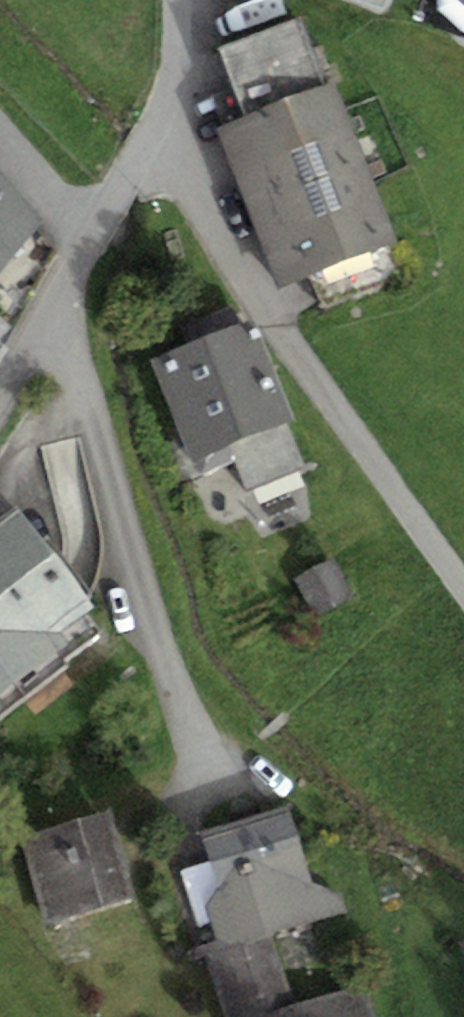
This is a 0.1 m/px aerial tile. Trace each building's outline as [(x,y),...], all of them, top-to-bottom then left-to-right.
[(386,11),(389,0),(358,0),(386,11)] [(439,6),(463,30),(463,0),(438,0),(439,6)] [(243,116),(325,85),(298,15),(216,47),(243,116)] [(325,85),(243,116),(217,126),(278,286),(396,241),(335,81),(325,85)] [(43,216),(0,168),(0,272),(43,216)] [(253,319),(153,360),(193,459),(293,418),(253,319)] [(0,516),(0,692),(69,640),(60,629),(94,604),(17,503),(0,516)] [(333,557),(294,577),(314,617),(354,596),(333,557)] [(202,830),(221,888),(207,905),(218,939),(202,945),(225,1016),(373,1016),(362,981),(296,1003),(273,934),(347,910),(341,892),(314,882),(288,802),(202,830)] [(108,811),(21,836),(46,922),(133,897),(108,811)]
